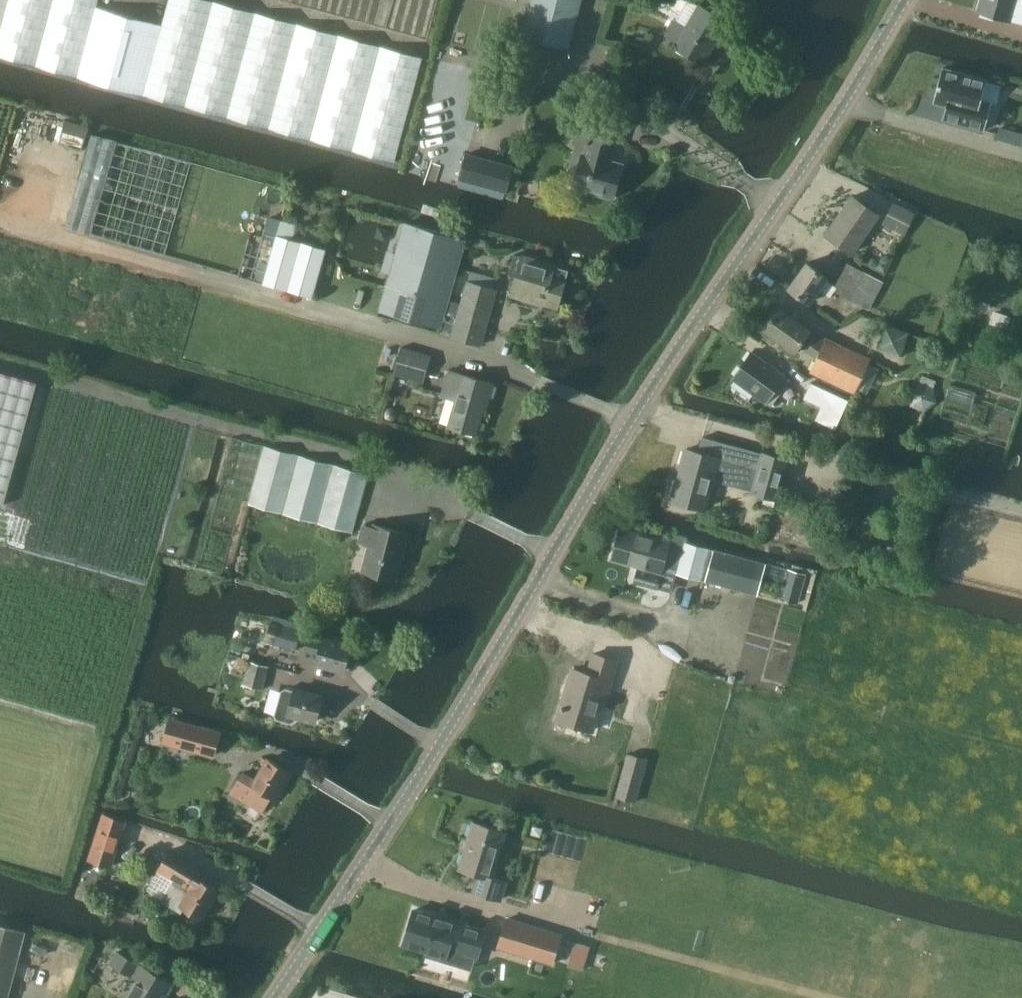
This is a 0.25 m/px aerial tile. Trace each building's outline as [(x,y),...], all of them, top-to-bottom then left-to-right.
[(320,142),(394,162),(422,56),(210,0),(168,0),(162,24),(96,6),(97,0),(0,0),(0,56),(320,142)] [(438,0),(280,0),(427,39),(438,0)] [(522,35),(569,47),(581,0),(532,0),(522,35)] [(674,21),(666,34),(677,40),(674,46),(702,63),(726,21),(699,5),(701,0),(687,0),(674,21)] [(978,11),(1010,19),(1015,0),(981,0),(978,11)] [(942,67),(933,101),(946,105),(946,107),(950,108),(947,119),(984,130),(991,103),(981,100),(987,80),(942,67)] [(606,119),(585,113),(579,136),(577,136),(565,182),(575,185),(574,187),(613,198),(622,163),(611,160),(616,143),(601,139),(606,119)] [(91,234),(118,142),(89,134),(63,226),(91,234)] [(513,166),(480,157),(474,182),(506,191),(513,166)] [(852,196),(826,235),(851,252),(878,214),(852,196)] [(905,235),(915,213),(894,203),(883,224),(905,235)] [(269,216),(264,233),(277,237),(292,241),(297,225),(269,216)] [(481,344),(496,289),(480,285),(483,275),(469,271),(460,305),(446,301),(464,239),(429,229),(429,230),(405,223),(380,311),(453,332),(452,336),(481,344)] [(379,226),(376,237),(387,241),(390,229),(379,226)] [(277,237),(264,284),(312,297),(326,250),(292,241),(277,237)] [(557,307),(565,279),(551,275),(553,266),(513,254),(508,275),(516,277),(511,294),(557,307)] [(879,258),(874,267),(884,272),(889,263),(879,258)] [(808,302),(817,289),(828,297),(832,291),(867,309),(882,281),(846,262),(834,285),(825,279),(826,277),(806,263),(788,288),(808,302)] [(795,351),(800,344),(817,357),(810,372),(854,393),(870,358),(826,337),(824,342),(808,332),(810,329),(779,307),(763,329),(795,351)] [(884,324),(875,349),(901,358),(909,333),(884,324)] [(430,354),(401,346),(393,373),(423,381),(430,354)] [(751,353),(733,378),(767,402),(785,376),(751,353)] [(476,434),(485,402),(488,403),(494,382),(449,370),(442,395),(456,399),(449,426),(476,434)] [(34,382),(0,373),(0,506),(34,382)] [(920,381),(909,390),(910,406),(924,411),(937,402),(934,386),(920,381)] [(842,397),(810,383),(803,398),(835,413),(842,397)] [(950,385),(947,396),(973,404),(976,392),(950,385)] [(385,412),(385,413),(385,414),(385,415),(385,416),(386,416),(386,417),(387,418),(388,419),(389,419),(390,419),(391,420),(392,420),(392,419),(393,419),(394,419),(395,419),(395,418),(396,418),(396,417),(397,417),(397,416),(397,415),(398,415),(398,414),(398,413),(398,412),(398,411),(397,411),(397,410),(397,409),(396,409),(396,408),(395,408),(394,407),(393,407),(392,407),(392,406),(391,406),(390,407),(389,407),(388,407),(387,408),(386,409),(386,410),(385,410),(385,411),(385,412)] [(686,449),(672,499),(707,509),(715,477),(754,487),(753,491),(777,497),(787,458),(764,452),(764,453),(703,437),(699,453),(686,449)] [(352,532),(368,474),(262,446),(247,504),(352,532)] [(395,579),(407,532),(375,524),(374,527),(364,525),(360,542),(370,544),(363,570),(395,579)] [(680,560),(685,541),(685,539),(686,537),(671,533),(669,541),(621,528),(613,559),(640,567),(636,582),(658,588),(667,556),(680,560)] [(680,560),(676,573),(702,580),(711,546),(685,539),(685,541),(680,560)] [(711,546),(702,580),(757,595),(763,576),(767,561),(711,546)] [(767,561),(763,576),(785,582),(789,567),(767,561)] [(785,582),(780,598),(799,603),(807,573),(789,567),(785,582)] [(272,615),(266,641),(274,644),(278,625),(301,631),(303,623),(272,615)] [(274,644),(296,649),(301,631),(278,625),(274,644)] [(322,637),(320,637),(310,635),(306,649),(318,652),(315,663),(344,671),(351,644),(322,638),(322,637)] [(593,730),(606,690),(609,691),(618,661),(594,654),(588,673),(573,669),(557,719),(593,730)] [(243,684),(263,689),(269,666),(250,661),(243,684)] [(320,705),(323,696),(295,689),(286,686),(283,689),(276,712),(278,717),(292,720),(296,718),(297,714),(317,719),(317,717),(320,715),(322,708),(320,705)] [(220,733),(179,722),(170,720),(164,741),(214,755),(220,733)] [(647,759),(628,754),(616,796),(636,801),(647,759)] [(243,771),(230,792),(263,812),(272,797),(289,770),(270,758),(256,780),(243,771)] [(112,867),(119,842),(125,821),(104,815),(91,861),(112,867)] [(460,869),(479,874),(474,892),(500,900),(506,881),(492,877),(505,832),(473,823),(460,869)] [(533,825),(531,834),(540,836),(542,828),(533,825)] [(202,917),(218,888),(205,880),(207,875),(196,869),(199,864),(172,849),(164,862),(174,868),(171,874),(177,877),(165,899),(182,909),(183,906),(202,917)] [(449,946),(478,954),(485,928),(454,919),(455,915),(439,910),(437,914),(415,907),(405,942),(430,949),(429,954),(445,959),(449,946)] [(552,963),(561,934),(507,918),(498,947),(552,963)] [(25,931),(0,925),(0,997),(7,997),(25,931)] [(575,942),(568,965),(582,970),(589,946),(575,942)] [(110,963),(138,979),(127,997),(161,997),(163,995),(166,997),(173,985),(158,976),(139,965),(116,952),(110,963)]
